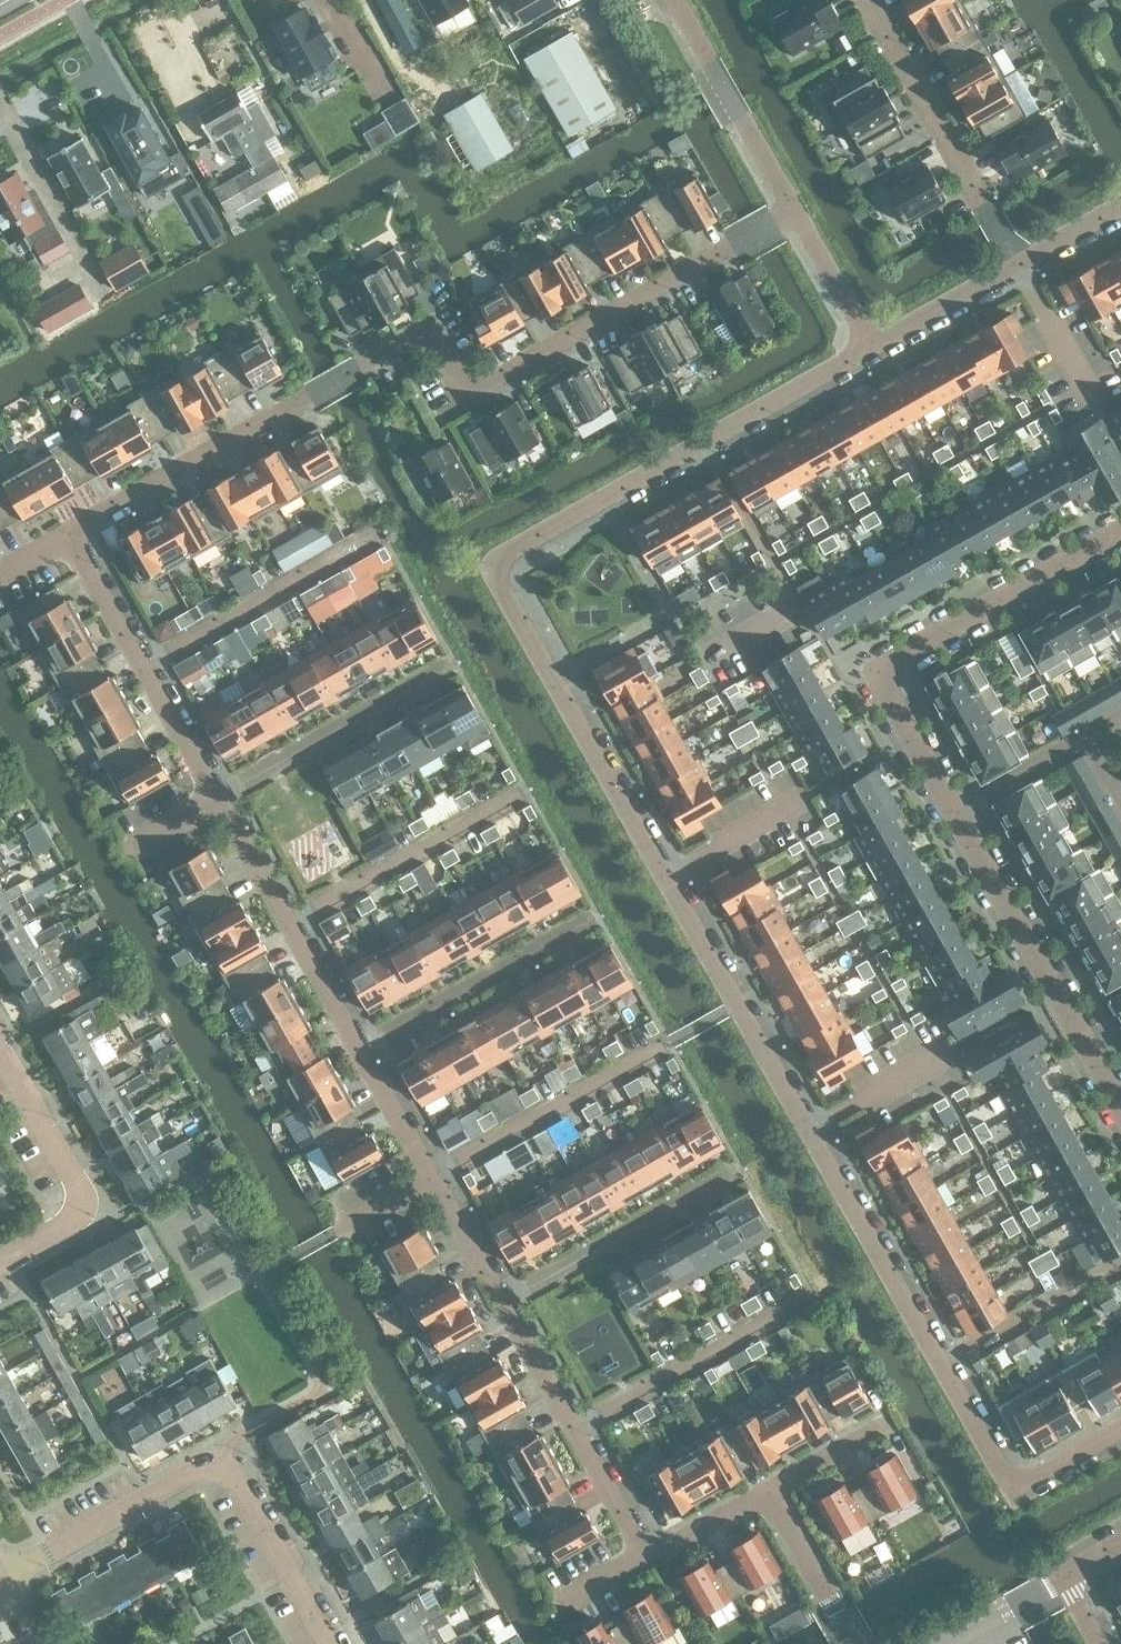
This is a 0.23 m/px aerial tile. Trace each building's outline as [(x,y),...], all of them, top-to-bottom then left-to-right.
[(435,24),(469,4),(466,0),(422,0),(435,24)] [(523,24),(557,5),(554,0),(509,0),(523,24)] [(828,0),(806,0),(772,19),(793,56),(843,27),(837,15),(839,14),(831,1),(829,2),(828,0)] [(916,24),(959,0),(904,0),(905,2),(904,3),(916,24)] [(930,45),(932,49),(935,47),(943,60),(983,38),(962,0),(959,0),(916,24),(929,46),(930,45)] [(303,9),(272,26),(300,76),(331,59),(324,45),(330,42),(317,19),(311,22),(303,9)] [(525,58),(569,135),(616,108),(572,31),(525,58)] [(844,33),(833,39),(841,54),(852,47),(844,33)] [(270,35),(260,40),(267,51),(276,46),(270,35)] [(947,76),(949,79),(948,80),(960,102),(1005,76),(983,38),(943,60),(951,74),(947,76)] [(853,51),(845,56),(851,65),(858,61),(853,51)] [(837,129),(890,98),(882,84),(880,86),(875,77),(872,78),(865,65),(826,88),(833,100),(824,106),(837,129)] [(444,114),(477,170),(551,127),(518,71),(444,114)] [(979,124),(987,139),(1027,116),(1005,76),(960,102),(973,124),(974,123),(976,126),(979,124)] [(1039,88),(1036,99),(1050,102),(1053,91),(1039,88)] [(217,102),(254,167),(272,156),(265,144),(277,137),(257,104),(248,109),(237,90),(217,102)] [(420,121),(406,97),(382,111),(387,119),(396,135),(420,121)] [(898,112),(890,98),(837,129),(838,129),(847,124),(867,159),(906,137),(899,124),(901,123),(896,114),(898,112)] [(244,151),(253,167),(254,167),(217,102),(197,114),(212,141),(221,135),(234,157),(244,151)] [(108,123),(106,124),(107,126),(118,146),(120,150),(121,150),(125,157),(124,157),(126,161),(127,161),(138,181),(139,183),(147,196),(191,171),(180,152),(170,158),(160,142),(161,142),(158,138),(154,131),(155,131),(152,126),(152,127),(143,111),(143,110),(142,108),(140,109),(140,110),(128,117),(127,115),(126,113),(124,114),(108,124),(108,123)] [(1003,157),(1001,158),(1008,171),(1010,170),(1017,182),(1068,153),(1047,116),(996,145),(1003,157)] [(108,191),(121,184),(111,166),(100,172),(82,140),(83,139),(82,138),(47,157),(48,158),(50,158),(72,199),(71,200),(71,201),(104,183),(108,191)] [(219,187),(232,210),(286,179),(272,156),(254,167),(253,167),(219,187)] [(866,159),(850,169),(859,185),(876,175),(866,159)] [(315,160),(300,168),(307,180),(322,172),(315,160)] [(927,163),(885,187),(906,224),(948,200),(927,163)] [(892,166),(877,174),(882,183),(897,175),(892,166)] [(678,234),(692,227),(694,232),(721,217),(695,172),(656,194),(678,234)] [(0,184),(0,232),(3,230),(10,242),(29,232),(46,263),(70,250),(41,199),(33,203),(17,174),(0,184)] [(598,180),(585,187),(593,201),(606,194),(598,180)] [(642,261),(657,253),(668,247),(665,242),(678,234),(656,194),(617,216),(642,261)] [(617,275),(642,261),(617,216),(578,238),(601,278),(614,271),(617,275)] [(217,217),(201,226),(211,244),(223,237),(218,229),(222,227),(217,217)] [(116,288),(162,263),(147,236),(101,262),(116,288)] [(565,305),(580,297),(590,291),(588,286),(601,278),(578,238),(540,260),(565,305)] [(395,247),(359,267),(389,320),(403,312),(402,310),(411,305),(408,300),(421,293),(395,247)] [(433,249),(413,260),(424,279),(444,267),(433,249)] [(1111,256),(1120,273),(1120,251),(1111,256)] [(1111,256),(1091,268),(1113,308),(1120,304),(1120,273),(1111,256)] [(540,319),(565,305),(540,260),(501,282),(526,327),(527,326),(524,321),(537,314),(540,319)] [(375,328),(389,320),(359,267),(336,280),(341,289),(328,297),(351,336),(363,329),(365,331),(373,326),(375,328)] [(1113,308),(1091,268),(1082,273),(1083,274),(1062,286),(1070,301),(1078,296),(1091,319),(1112,307),(1113,309),(1113,308)] [(715,327),(726,347),(736,341),(738,345),(775,324),(746,273),(734,280),(733,278),(720,285),(721,288),(709,294),(725,322),(715,327)] [(501,341),(512,335),(526,327),(501,282),(476,296),(480,303),(475,306),(482,318),(473,323),(487,347),(500,340),(501,341)] [(71,318),(62,302),(33,318),(42,334),(71,318)] [(197,313),(185,320),(191,331),(203,324),(197,313)] [(992,324),(983,329),(1006,369),(1007,369),(1006,367),(1027,355),(1014,332),(1022,328),(1014,313),(993,325),(992,324)] [(642,329),(667,373),(702,353),(680,314),(667,321),(666,319),(657,324),(656,321),(642,329)] [(622,347),(609,354),(631,393),(667,373),(642,329),(628,338),(629,340),(620,345),(622,347)] [(983,329),(962,341),(985,381),(1006,369),(983,329)] [(258,390),(269,384),(284,375),(259,330),(219,352),(242,393),(255,385),(258,390)] [(962,341),(941,353),(963,391),(983,380),(984,381),(985,381),(962,341)] [(131,343),(117,351),(124,362),(134,357),(135,350),(131,343)] [(1109,352),(1116,364),(1120,361),(1120,354),(1117,348),(1109,352)] [(231,405),(229,400),(242,393),(219,352),(204,361),(207,366),(184,379),(182,374),(181,374),(206,419),(231,405)] [(941,353),(920,364),(942,402),(963,391),(941,353)] [(920,364),(900,376),(921,414),(942,402),(920,364)] [(576,427),(612,406),(589,365),(552,385),(576,427)] [(124,369),(110,376),(119,391),(132,384),(124,369)] [(181,434),(191,428),(206,419),(181,374),(142,396),(165,436),(178,429),(181,434)] [(900,376),(879,388),(900,426),(921,414),(900,376)] [(879,388),(858,400),(879,437),(900,426),(879,388)] [(1052,400),(1045,388),(1038,393),(1044,404),(1052,400)] [(377,390),(365,397),(372,409),(384,402),(377,390)] [(103,418),(129,463),(154,449),(151,444),(165,436),(142,396),(127,405),(129,409),(107,422),(104,418),(103,418)] [(504,462),(540,441),(517,400),(480,421),(504,462)] [(858,400),(837,412),(858,449),(879,437),(858,400)] [(1016,405),(1023,417),(1030,412),(1024,401),(1016,405)] [(626,408),(613,416),(620,430),(622,429),(634,422),(626,408)] [(1056,408),(1049,412),(1055,424),(1063,419),(1056,408)] [(1111,415),(1120,433),(1120,409),(1111,415)] [(837,412),(816,423),(837,461),(858,449),(837,412)] [(103,477),(129,463),(103,418),(65,440),(87,480),(101,472),(103,477)] [(989,420),(982,424),(988,436),(996,431),(989,420)] [(1035,420),(1027,424),(1034,436),(1041,431),(1035,420)] [(1101,421),(1072,437),(1108,501),(1120,493),(1120,456),(1101,421)] [(816,423),(795,435),(816,472),(837,461),(816,423)] [(974,428),(981,440),(988,436),(982,424),(974,428)] [(318,426),(302,435),(292,441),(295,446),(282,453),(305,493),(344,471),(318,426)] [(593,427),(584,432),(588,441),(598,435),(593,427)] [(9,432),(0,437),(9,453),(18,448),(9,432)] [(795,435),(774,447),(795,484),(816,472),(795,435)] [(1056,455),(1055,456),(1080,501),(1100,490),(1107,501),(1108,501),(1072,437),(1071,438),(1078,449),(1058,460),(1056,455)] [(1007,451),(1000,439),(993,443),(999,455),(1007,451)] [(29,467),(51,507),(77,493),(74,488),(87,480),(65,440),(50,449),(52,453),(29,467)] [(425,455),(423,456),(413,462),(437,503),(473,483),(449,441),(438,448),(436,446),(423,453),(425,455)] [(947,459),(954,455),(948,443),(940,448),(947,459)] [(999,455),(993,443),(985,448),(992,459),(999,455)] [(753,459),(779,504),(780,503),(775,495),(795,484),(774,447),(753,459)] [(279,448),(254,462),(280,507),(305,493),(282,453),(279,448)] [(940,448),(933,452),(939,464),(947,459),(940,448)] [(1055,456),(1034,468),(1055,505),(1075,494),(1079,501),(1080,501),(1055,456)] [(753,459),(732,471),(757,516),(779,504),(753,459)] [(254,462),(240,471),(230,476),(255,521),(280,507),(254,462)] [(951,467),(958,479),(965,474),(959,463),(951,467)] [(51,507),(29,467),(5,480),(2,475),(0,477),(0,507),(10,524),(23,516),(26,521),(51,507)] [(958,479),(951,467),(944,471),(950,483),(958,479)] [(1034,468),(1013,480),(1034,517),(1055,505),(1034,468)] [(908,471),(900,475),(907,487),(914,483),(908,471)] [(907,487),(900,475),(893,480),(899,491),(907,487)] [(255,521),(230,476),(205,490),(208,495),(230,535),(232,534),(229,530),(252,517),(255,522),(255,521)] [(718,479),(696,491),(723,538),(724,538),(718,528),(739,516),(718,479)] [(1013,480),(992,491),(1013,529),(1034,517),(1013,480)] [(907,487),(913,498),(921,494),(914,483),(907,487)] [(907,487),(899,491),(906,502),(913,498),(907,487)] [(696,491),(676,503),(702,550),(723,538),(696,491)] [(864,491),(856,495),(863,507),(870,502),(864,491)] [(992,491),(971,503),(992,540),(1013,529),(992,491)] [(192,497),(182,503),(167,512),(193,557),(230,535),(208,495),(195,502),(192,497)] [(855,511),(863,507),(856,495),(849,499),(855,511)] [(676,503),(655,515),(676,552),(696,540),(701,550),(702,550),(676,503)] [(971,503),(951,515),(972,552),(992,540),(971,503)] [(10,524),(0,507),(0,530),(10,524)] [(867,514),(874,526),(881,522),(875,510),(867,514)] [(167,512),(157,517),(142,526),(168,571),(193,557),(167,512)] [(821,530),(829,526),(822,514),(815,519),(821,530)] [(867,514),(860,519),(866,530),(874,526),(867,514)] [(676,552),(655,515),(633,527),(654,564),(676,552)] [(951,515),(930,527),(955,572),(956,571),(952,564),(972,552),(951,515)] [(821,530),(815,519),(807,523),(814,534),(821,530)] [(296,536),(308,557),(332,543),(320,522),(296,536)] [(333,543),(344,537),(338,525),(326,532),(333,543)] [(168,571),(142,526),(117,540),(143,585),(168,571)] [(933,535),(913,546),(934,584),(955,572),(930,527),(929,527),(933,535)] [(840,545),(833,534),(826,538),(832,550),(840,545)] [(308,557),(296,536),(272,550),(284,571),(308,557)] [(780,538),(772,543),(779,554),(786,550),(780,538)] [(832,550),(826,538),(818,542),(825,554),(832,550)] [(383,562),(391,558),(385,546),(377,550),(383,562)] [(934,584),(913,546),(892,558),(913,595),(934,584)] [(765,562),(759,550),(751,555),(757,566),(765,562)] [(797,569),(791,558),(783,562),(790,574),(797,569)] [(892,558),(871,570),(892,607),(913,595),(892,558)] [(349,566),(342,570),(349,582),(356,577),(349,566)] [(258,586),(249,568),(237,575),(246,593),(246,594),(259,587),(258,586)] [(267,581),(260,569),(253,573),(259,585),(267,581)] [(349,582),(342,570),(335,574),(341,586),(349,582)] [(724,570),(716,574),(723,586),(730,582),(724,570)] [(847,574),(846,574),(872,619),(892,607),(871,570),(851,582),(847,574)] [(723,586),(716,574),(709,579),(715,590),(723,586)] [(846,574),(825,586),(846,623),(866,612),(871,620),(872,619),(846,574)] [(1115,580),(1093,592),(1091,589),(1091,590),(1118,639),(1120,638),(1120,590),(1115,580)] [(69,598),(64,600),(57,587),(57,586),(16,609),(25,625),(30,622),(43,645),(38,648),(39,648),(84,623),(69,598)] [(825,586),(804,598),(825,636),(846,623),(825,586)] [(307,605),(314,601),(308,590),(300,594),(307,605)] [(1081,599),(1069,606),(1095,652),(1096,651),(1091,642),(1112,630),(1117,640),(1118,639),(1091,590),(1080,596),(1081,599)] [(299,610),(307,605),(300,594),(293,598),(299,610)] [(681,594),(673,599),(680,610),(688,606),(681,594)] [(393,610),(416,652),(438,640),(414,598),(393,610)] [(204,616),(197,605),(190,609),(196,620),(204,616)] [(1055,610),(1044,616),(1072,665),(1095,652),(1069,606),(1057,613),(1055,610)] [(181,629),(189,625),(196,620),(190,609),(175,617),(181,629)] [(372,622),(395,664),(416,652),(393,610),(372,622)] [(272,625),(266,613),(258,618),(265,629),(272,625)] [(1045,620),(1022,633),(1048,679),(1072,665),(1044,616),(1043,617),(1045,620)] [(258,633),(265,629),(258,618),(251,622),(258,633)] [(351,634),(374,676),(395,664),(372,622),(351,634)] [(669,637),(681,630),(677,622),(665,629),(669,637)] [(98,648),(92,638),(84,623),(39,648),(61,687),(101,664),(93,651),(98,648)] [(330,646),(353,687),(374,676),(351,634),(330,646)] [(224,637),(217,641),(223,653),(231,648),(224,637)] [(223,653),(217,641),(209,645),(216,657),(223,653)] [(309,658),(332,699),(353,687),(330,646),(309,658)] [(798,647),(761,668),(773,690),(810,669),(798,647)] [(1029,660),(1024,651),(1010,659),(1015,668),(1029,660)] [(607,690),(606,691),(610,699),(650,677),(650,676),(648,677),(636,656),(614,669),(609,661),(595,669),(607,690)] [(288,670),(311,711),(332,699),(309,658),(288,670)] [(939,711),(988,684),(975,660),(949,674),(946,669),(934,675),(937,681),(929,686),(942,709),(939,711)] [(1021,678),(1035,670),(1029,660),(1015,668),(1021,678)] [(182,661),(174,665),(181,677),(188,673),(182,661)] [(127,700),(119,685),(113,675),(108,678),(101,664),(61,687),(69,702),(73,700),(86,722),(82,725),(82,726),(127,700)] [(701,666),(689,672),(694,680),(705,673),(701,666)] [(773,690),(785,711),(822,690),(810,669),(773,690)] [(267,682),(290,723),(311,711),(288,670),(267,682)] [(698,687),(710,681),(705,673),(694,680),(698,687)] [(610,699),(622,720),(662,697),(650,677),(610,699)] [(1105,685),(1110,695),(1120,689),(1120,682),(1119,678),(1105,685)] [(246,694),(269,735),(290,723),(267,682),(246,694)] [(729,696),(740,690),(736,682),(724,689),(729,696)] [(492,736),(462,684),(439,698),(468,749),(492,736)] [(988,684),(939,711),(946,722),(949,721),(955,733),(1001,707),(988,684)] [(1048,693),(1042,684),(1028,691),(1034,701),(1048,693)] [(1116,705),(1120,702),(1120,689),(1110,695),(1116,705)] [(822,690),(785,711),(797,732),(834,711),(822,690)] [(225,706),(248,747),(269,735),(246,694),(225,706)] [(710,708),(722,702),(717,694),(705,700),(710,708)] [(622,720),(634,741),(671,720),(660,700),(663,698),(662,697),(622,720)] [(468,749),(439,698),(416,711),(439,752),(461,740),(467,750),(468,749)] [(142,725),(127,700),(82,726),(104,764),(144,742),(137,728),(142,725)] [(1071,704),(1065,708),(1076,728),(1082,724),(1071,704)] [(204,718),(227,759),(248,747),(225,706),(204,718)] [(1001,707),(955,733),(962,745),(959,747),(966,758),(1015,730),(1001,707)] [(439,752),(416,711),(392,724),(416,765),(439,752)] [(834,711),(797,732),(808,753),(853,727),(853,726),(845,731),(834,711)] [(1063,735),(1069,731),(1058,712),(1052,716),(1063,735)] [(634,741),(646,762),(683,741),(671,720),(634,741)] [(752,720),(740,726),(745,733),(756,727),(752,720)] [(416,765),(392,724),(369,738),(392,779),(416,765)] [(740,726),(729,732),(733,740),(745,733),(740,726)] [(756,727),(745,733),(749,741),(760,735),(756,727)] [(828,770),(865,749),(853,727),(808,753),(809,753),(817,749),(828,770)] [(1015,730),(966,758),(966,759),(969,757),(982,780),(1028,754),(1015,730)] [(737,747),(749,741),(745,733),(733,740),(737,747)] [(392,779),(369,738),(345,751),(369,792),(392,779)] [(646,762),(658,783),(698,760),(697,759),(694,761),(683,741),(646,762)] [(172,779),(163,763),(157,752),(152,755),(144,742),(104,764),(127,804),(172,779)] [(369,792),(345,751),(322,764),(345,805),(369,792)] [(1067,773),(1087,762),(1083,755),(1064,766),(1067,773)] [(808,763),(803,756),(791,762),(796,770),(808,763)] [(99,757),(89,763),(93,770),(103,764),(99,757)] [(658,783),(669,804),(710,781),(698,760),(658,783)] [(773,774),(784,767),(780,760),(768,766),(773,774)] [(507,779),(514,775),(509,767),(502,771),(507,779)] [(889,791),(877,769),(840,790),(852,812),(889,791)] [(765,778),(761,771),(749,777),(753,785),(765,778)] [(1041,778),(995,804),(1008,827),(1006,829),(1006,830),(1055,802),(1041,778)] [(676,812),(688,833),(702,825),(697,817),(720,804),(708,783),(710,782),(710,781),(669,804),(674,812),(676,812)] [(469,805),(476,801),(470,789),(462,794),(469,805)] [(856,836),(856,837),(901,812),(889,791),(852,812),(863,832),(856,836)] [(469,805),(462,794),(455,798),(461,809),(469,805)] [(1113,809),(1106,795),(1096,800),(1104,814),(1113,809)] [(1086,806),(1094,820),(1104,814),(1096,800),(1086,806)] [(1055,802),(1006,830),(1012,841),(1015,839),(1022,851),(1068,825),(1055,802)] [(539,818),(532,807),(525,811),(531,823),(539,818)] [(828,826),(839,819),(835,811),(823,818),(828,826)] [(856,837),(868,858),(905,837),(894,817),(901,813),(901,812),(856,837)] [(430,827),(423,816),(416,820),(422,831),(430,827)] [(422,831),(416,820),(408,824),(415,836),(422,831)] [(502,835),(496,825),(489,829),(495,840),(497,838),(502,835)] [(1068,825),(1022,851),(1029,863),(1026,865),(1032,876),(1082,849),(1081,847),(1071,853),(1059,831),(1069,826),(1068,825)] [(495,840),(489,829),(481,833),(487,844),(495,840)] [(812,844),(824,837),(819,829),(808,836),(812,844)] [(36,845),(29,848),(34,856),(40,852),(53,845),(46,832),(33,839),(36,845)] [(497,838),(495,840),(499,848),(507,844),(502,835),(497,838)] [(868,858),(880,879),(917,858),(905,837),(868,858)] [(383,854),(374,838),(362,844),(371,860),(383,854)] [(793,854),(804,848),(800,840),(788,847),(793,854)] [(225,873),(219,862),(210,846),(170,869),(184,894),(179,896),(187,911),(228,889),(220,875),(225,873)] [(1120,866),(1120,847),(1112,852),(1120,866)] [(446,852),(453,863),(460,859),(454,848),(446,852)] [(1082,849),(1032,876),(1033,877),(1036,875),(1049,898),(1100,869),(1099,868),(1094,871),(1082,849)] [(536,863),(560,904),(581,892),(557,851),(536,863)] [(445,868),(453,863),(446,852),(439,856),(445,868)] [(880,879),(892,900),(929,879),(917,858),(880,879)] [(418,883),(411,887),(417,898),(425,894),(438,886),(425,862),(411,870),(412,871),(414,875),(418,883)] [(515,875),(539,916),(560,904),(536,863),(515,875)] [(839,864),(828,871),(832,879),(844,872),(839,864)] [(713,879),(726,900),(724,901),(729,909),(769,886),(769,885),(767,886),(755,866),(732,879),(728,870),(713,879)] [(1055,910),(1062,921),(1113,892),(1100,869),(1049,898),(1049,899),(1054,896),(1061,907),(1055,910)] [(414,875),(412,871),(404,875),(411,887),(418,883),(414,875)] [(844,872),(832,879),(836,886),(848,879),(844,872)] [(397,880),(403,891),(411,887),(404,875),(397,880)] [(494,887),(517,928),(539,916),(515,875),(494,887)] [(824,883),(820,875),(808,882),(813,889),(824,883)] [(34,887),(28,877),(17,884),(5,891),(0,882),(0,906),(34,887)] [(892,900),(904,921),(941,900),(929,879),(892,900)] [(813,889),(817,897),(828,890),(824,883),(813,889)] [(729,909),(741,930),(781,907),(769,886),(729,909)] [(27,921),(39,914),(32,900),(39,896),(34,887),(0,906),(0,937),(27,921)] [(473,899),(496,940),(517,928),(494,887),(473,899)] [(209,950),(254,925),(240,899),(235,902),(228,889),(187,911),(209,950)] [(1062,921),(1062,922),(1067,919),(1074,930),(1069,933),(1075,944),(1120,918),(1120,906),(1113,892),(1062,921)] [(363,899),(369,910),(377,906),(370,895),(363,899)] [(355,903),(362,915),(369,910),(363,899),(355,903)] [(452,910),(475,952),(496,940),(473,899),(452,910)] [(904,921),(915,942),(952,921),(941,900),(904,921)] [(741,930),(753,951),(790,930),(778,910),(781,908),(781,907),(741,930)] [(859,909),(847,915),(852,922),(863,916),(859,909)] [(341,910),(327,918),(328,919),(334,930),(348,923),(341,910)] [(431,922),(454,964),(475,952),(452,910),(431,922)] [(93,915),(77,924),(82,934),(99,924),(93,915)] [(847,915),(836,921),(840,929),(852,922),(847,915)] [(867,924),(863,916),(852,922),(856,930),(867,924)] [(1075,944),(1075,945),(1080,942),(1087,953),(1082,956),(1088,967),(1120,949),(1120,918),(1075,944)] [(326,935),(334,930),(328,919),(320,923),(326,935)] [(4,965),(37,947),(57,936),(66,931),(60,921),(35,935),(27,921),(0,937),(0,958),(4,965)] [(915,942),(927,962),(964,941),(952,921),(915,942)] [(410,934),(433,976),(454,964),(431,922),(410,934)] [(852,922),(840,929),(844,936),(856,930),(852,922)] [(269,950),(254,925),(209,950),(231,989),(271,966),(264,953),(269,950)] [(753,951),(765,972),(802,951),(790,930),(753,951)] [(389,946),(412,988),(433,976),(410,934),(389,946)] [(4,965),(8,972),(17,988),(62,963),(55,949),(63,945),(57,936),(37,947),(4,965)] [(964,941),(927,962),(939,983),(984,958),(983,957),(976,961),(964,941)] [(633,984),(609,942),(588,954),(611,996),(633,984)] [(368,958),(391,1000),(412,988),(389,946),(368,958)] [(875,955),(879,962),(891,955),(886,948),(875,955)] [(1088,967),(1088,968),(1094,965),(1100,977),(1095,980),(1102,991),(1120,980),(1120,949),(1088,967)] [(765,972),(776,993),(813,972),(802,951),(765,972)] [(611,996),(588,954),(567,966),(590,1008),(611,996)] [(891,955),(879,962),(883,969),(895,963),(891,955)] [(347,970),(370,1012),(391,1000),(368,958),(347,970)] [(995,978),(984,958),(939,983),(940,984),(944,982),(955,1001),(943,1008),(944,1008),(1007,972),(1007,971),(995,978)] [(855,965),(860,973),(871,966),(867,959),(855,965)] [(17,988),(30,1011),(31,1012),(65,993),(77,986),(63,962),(62,963),(17,988)] [(298,1002),(290,988),(284,977),(279,980),(271,966),(231,989),(240,1004),(245,1001),(258,1025),(298,1002)] [(590,1008),(567,966),(546,978),(569,1020),(590,1008)] [(871,966),(860,973),(864,981),(876,974),(871,966)] [(776,993),(788,1014),(825,992),(813,972),(776,993)] [(944,1008),(960,1037),(1024,1001),(1007,972),(944,1008)] [(895,991),(907,984),(902,976),(891,983),(895,991)] [(569,1020),(546,978),(525,990),(548,1032),(569,1020)] [(876,1002),(888,995),(883,987),(872,994),(876,1002)] [(548,1032),(525,990),(504,1002),(527,1043),(548,1032)] [(788,1014),(800,1034),(840,1012),(840,1011),(837,1012),(825,992),(788,1014)] [(1108,1002),(1114,1014),(1119,1011),(1120,1014),(1120,994),(1108,1002)] [(310,1024),(298,1002),(258,1025),(271,1048),(267,1051),(275,1066),(315,1044),(307,1030),(311,1028),(309,1025),(310,1024)] [(527,1043),(504,1002),(483,1014),(506,1055),(527,1043)] [(44,1035),(57,1059),(104,1033),(90,1009),(44,1035)] [(926,1018),(922,1010),(910,1017),(914,1025),(926,1018)] [(1046,1041),(1030,1011),(966,1047),(982,1077),(1046,1041)] [(800,1034),(812,1055),(852,1033),(840,1012),(800,1034)] [(506,1055),(483,1014),(462,1026),(485,1067),(506,1055)] [(645,1024),(652,1035),(659,1031),(652,1019),(645,1024)] [(907,1030),(903,1022),(891,1029),(896,1037),(907,1030)] [(485,1067),(462,1026),(441,1038),(464,1079),(485,1067)] [(57,1059),(61,1066),(70,1082),(103,1064),(95,1050),(109,1042),(104,1033),(57,1059)] [(818,1063),(830,1084),(844,1076),(840,1068),(862,1055),(851,1035),(852,1034),(852,1033),(812,1055),(817,1064),(818,1063)] [(464,1079),(441,1038),(420,1050),(443,1091),(464,1079)] [(617,1039),(610,1043),(616,1055),(624,1051),(617,1039)] [(1035,1048),(1046,1041),(982,1077),(983,1077),(994,1071),(1005,1090),(1001,1093),(1046,1068),(1035,1048)] [(173,1042),(151,1054),(156,1064),(178,1052),(173,1042)] [(602,1048),(609,1059),(616,1055),(610,1043),(602,1048)] [(330,1058),(328,1059),(326,1055),(323,1057),(315,1044),(275,1066),(283,1081),(288,1078),(302,1102),(342,1080),(330,1058)] [(443,1091),(420,1050),(398,1062),(422,1103),(443,1091)] [(575,1079),(582,1075),(571,1055),(564,1059),(575,1079)] [(672,1073),(680,1069),(673,1057),(666,1061),(672,1073)] [(575,1079),(564,1059),(556,1064),(567,1083),(575,1079)] [(111,1077),(103,1064),(70,1082),(84,1106),(116,1087),(136,1076),(130,1066),(111,1077)] [(1046,1068),(1001,1093),(1013,1114),(1050,1093),(1039,1073),(1047,1069),(1046,1068)] [(136,1076),(116,1087),(84,1106),(97,1129),(130,1110),(135,1107),(128,1094),(149,1081),(144,1071),(136,1076)] [(638,1076),(631,1080),(637,1092),(645,1088),(638,1076)] [(356,1105),(342,1080),(302,1102),(315,1126),(310,1128),(319,1144),(359,1121),(352,1108),(356,1105)] [(631,1080),(623,1085),(630,1096),(637,1092),(631,1080)] [(522,1083),(501,1095),(512,1114),(533,1102),(522,1083)] [(534,1086),(526,1091),(533,1102),(540,1098),(534,1086)] [(957,1100),(969,1093),(964,1086),(953,1092),(957,1100)] [(1050,1093),(1013,1114),(1025,1135),(1062,1114),(1050,1093)] [(512,1114),(501,1095),(488,1102),(492,1110),(499,1122),(512,1114)] [(946,1125),(958,1119),(945,1096),(933,1103),(946,1125)] [(589,1104),(596,1116),(603,1112),(596,1100),(589,1104)] [(589,1104),(582,1109),(588,1120),(596,1116),(589,1104)] [(703,1157),(724,1145),(700,1104),(679,1115),(703,1157)] [(137,1124),(130,1110),(97,1129),(110,1152),(143,1133),(169,1118),(164,1111),(160,1114),(159,1111),(137,1124)] [(485,1114),(491,1126),(499,1122),(492,1110),(485,1114)] [(491,1126),(485,1114),(477,1119),(484,1130),(491,1126)] [(1074,1135),(1062,1114),(1025,1135),(1037,1156),(1074,1135)] [(682,1169),(703,1157),(679,1115),(658,1127),(682,1169)] [(459,1117),(436,1129),(448,1150),(470,1138),(459,1117)] [(169,1118),(143,1133),(110,1152),(123,1175),(156,1156),(163,1152),(155,1138),(170,1130),(165,1122),(169,1119),(169,1118)] [(366,1134),(359,1121),(319,1144),(341,1183),(386,1157),(371,1131),(366,1134)] [(984,1121),(973,1127),(977,1135),(988,1128),(984,1121)] [(869,1157),(874,1165),(914,1142),(912,1143),(900,1122),(878,1135),(873,1127),(859,1135),(871,1156),(869,1157)] [(554,1140),(561,1135),(555,1124),(547,1128),(554,1140)] [(661,1181),(682,1169),(658,1127),(637,1139),(661,1181)] [(559,1148),(554,1140),(547,1128),(534,1136),(545,1156),(559,1148)] [(993,1136),(988,1128),(977,1135),(981,1142),(993,1136)] [(969,1139),(965,1132),(953,1138),(958,1146),(969,1139)] [(1074,1135),(1037,1156),(1049,1177),(1086,1156),(1074,1135)] [(639,1193),(661,1181),(637,1139),(616,1151),(639,1193)] [(962,1153),(973,1147),(969,1139),(958,1146),(962,1153)] [(169,1149),(163,1152),(156,1156),(123,1175),(137,1199),(179,1174),(171,1160),(174,1158),(187,1151),(182,1142),(170,1149),(169,1149)] [(914,1142),(874,1165),(886,1186),(926,1163),(914,1142)] [(512,1163),(520,1159),(513,1147),(506,1152),(512,1163)] [(618,1205),(639,1193),(616,1151),(595,1163),(618,1205)] [(512,1163),(506,1152),(498,1156),(505,1167),(512,1163)] [(1086,1156),(1049,1177),(1060,1198),(1097,1177),(1086,1156)] [(1012,1170),(1008,1162),(996,1169),(1000,1176),(1012,1170)] [(597,1217),(618,1205),(595,1163),(574,1175),(597,1217)] [(926,1163),(886,1186),(898,1207),(935,1186),(924,1166),(927,1164),(926,1163)] [(1016,1177),(1012,1170),(1000,1176),(1005,1184),(1016,1177)] [(463,1176),(469,1187),(477,1183),(471,1171),(463,1176)] [(989,1173),(977,1180),(981,1187),(993,1181),(989,1173)] [(576,1228),(597,1217),(574,1175),(553,1187),(576,1228)] [(1097,1177),(1060,1198),(1072,1219),(1109,1198),(1097,1177)] [(993,1181),(981,1187),(985,1195),(997,1188),(993,1181)] [(315,1186),(304,1192),(310,1202),(321,1196),(315,1186)] [(935,1186),(898,1207),(910,1228),(947,1207),(935,1186)] [(555,1240),(576,1228),(553,1187),(532,1199),(555,1240)] [(772,1231),(749,1189),(725,1203),(749,1244),(772,1231)] [(1072,1219),(1084,1240),(1120,1219),(1120,1217),(1120,1218),(1109,1198),(1072,1219)] [(534,1252),(555,1240),(532,1199),(511,1211),(534,1252)] [(749,1244),(725,1203),(702,1216),(725,1257),(749,1244)] [(1024,1218),(1036,1212),(1032,1204),(1020,1211),(1024,1218)] [(947,1207),(910,1228),(921,1249),(958,1228),(947,1207)] [(513,1264),(534,1252),(511,1211),(489,1223),(513,1264)] [(1024,1218),(1028,1226),(1040,1219),(1036,1212),(1024,1218)] [(1001,1222),(1005,1229),(1016,1223),(1012,1215),(1001,1222)] [(725,1257),(702,1216),(678,1229),(702,1271),(725,1257)] [(1084,1240),(1092,1236),(1104,1257),(1120,1247),(1120,1219),(1084,1240)] [(1016,1223),(1005,1229),(1009,1237),(1021,1230),(1016,1223)] [(439,1251),(425,1225),(380,1251),(402,1290),(442,1268),(435,1254),(439,1251)] [(136,1227),(113,1240),(112,1241),(138,1287),(143,1296),(153,1291),(146,1278),(170,1265),(154,1237),(144,1242),(136,1227)] [(958,1228),(921,1249),(933,1270),(970,1249),(958,1228)] [(702,1271),(678,1229),(655,1243),(678,1284),(702,1271)] [(138,1287),(112,1241),(89,1254),(107,1287),(122,1279),(129,1292),(138,1287)] [(678,1284),(655,1243),(631,1256),(655,1297),(678,1284)] [(1051,1248),(1040,1255),(1044,1262),(1055,1256),(1051,1248)] [(970,1249),(933,1270),(945,1291),(982,1270),(970,1249)] [(89,1254),(66,1266),(66,1267),(92,1313),(101,1308),(101,1307),(114,1299),(107,1287),(89,1254)] [(1032,1268),(1044,1262),(1040,1255),(1028,1261),(1032,1268)] [(655,1297),(631,1256),(608,1269),(631,1310),(655,1297)] [(1055,1256),(1044,1262),(1048,1270),(1059,1263),(1055,1256)] [(1044,1262),(1032,1268),(1037,1276),(1048,1270),(1044,1262)] [(93,1316),(92,1313),(66,1267),(42,1280),(61,1313),(70,1308),(74,1314),(79,1311),(83,1318),(90,1330),(97,1326),(95,1322),(96,1321),(93,1316)] [(423,1329),(469,1303),(455,1278),(450,1281),(442,1268),(402,1290),(423,1329)] [(982,1270),(945,1291),(957,1311),(994,1290),(982,1270)] [(802,1284),(795,1272),(788,1276),(794,1288),(802,1284)] [(1112,1308),(1119,1304),(1108,1285),(1101,1289),(1112,1308)] [(1101,1289),(1094,1293),(1105,1312),(1112,1308),(1101,1289)] [(994,1290),(957,1311),(969,1333),(1006,1312),(994,1290)] [(748,1299),(755,1310),(762,1306),(756,1294),(748,1299)] [(755,1310),(748,1299),(741,1303),(747,1315),(755,1310)] [(483,1329),(469,1303),(423,1329),(428,1326),(442,1350),(437,1352),(446,1368),(486,1345),(478,1331),(483,1329)] [(101,1308),(92,1313),(93,1316),(96,1321),(98,1325),(108,1320),(101,1308)] [(200,1313),(179,1325),(187,1338),(207,1326),(200,1313)] [(142,1320),(131,1326),(137,1338),(148,1332),(142,1320)] [(716,1332),(709,1321),(702,1325),(708,1337),(716,1332)] [(1044,1321),(1037,1325),(1048,1344),(1055,1340),(1044,1321)] [(701,1341),(708,1337),(702,1325),(694,1329),(701,1341)] [(1041,1348),(1048,1344),(1037,1325),(1031,1329),(1037,1341),(1041,1348)] [(785,1326),(777,1330),(784,1341),(792,1337),(785,1326)] [(53,1345),(48,1335),(43,1328),(43,1329),(35,1333),(44,1350),(53,1345)] [(1031,1329),(1005,1343),(1012,1355),(1037,1341),(1031,1329)] [(153,1338),(141,1345),(150,1360),(162,1353),(162,1352),(153,1338)] [(767,1351),(760,1339),(753,1344),(760,1355),(767,1351)] [(141,1344),(124,1353),(134,1370),(151,1361),(150,1360),(141,1345),(141,1344)] [(760,1355),(753,1344),(746,1348),(752,1359),(760,1355)] [(468,1406),(513,1381),(498,1356),(493,1358),(486,1345),(446,1368),(468,1406)] [(985,1368),(979,1357),(974,1348),(967,1352),(978,1371),(985,1368)] [(657,1366),(665,1361),(658,1350),(650,1354),(657,1366)] [(1120,1399),(1120,1350),(1101,1362),(1095,1351),(1094,1351),(1120,1399)] [(1120,1400),(1120,1399),(1094,1351),(1062,1369),(1081,1402),(1089,1397),(1098,1413),(1120,1400)] [(66,1368),(57,1352),(48,1357),(57,1373),(66,1368)] [(844,1417),(871,1402),(845,1357),(807,1379),(829,1419),(842,1412),(844,1417)] [(185,1368),(212,1417),(236,1404),(217,1370),(204,1378),(195,1363),(185,1368)] [(719,1378),(712,1367),(704,1371),(711,1383),(719,1378)] [(184,1390),(171,1397),(190,1430),(212,1417),(185,1368),(175,1374),(184,1390)] [(1058,1436),(1081,1423),(1072,1407),(1081,1402),(1062,1369),(1030,1387),(1058,1436)] [(21,1393),(7,1370),(0,1374),(0,1405),(21,1393)] [(100,1372),(88,1379),(93,1388),(106,1381),(100,1372)] [(79,1391),(70,1375),(61,1380),(71,1396),(79,1391)] [(782,1393),(807,1438),(832,1424),(829,1419),(807,1379),(782,1393)] [(527,1406),(513,1381),(468,1406),(489,1445),(530,1422),(522,1409),(527,1406)] [(166,1443),(173,1439),(190,1430),(171,1397),(163,1383),(140,1396),(166,1443)] [(1035,1449),(1058,1436),(1030,1387),(997,1406),(1016,1439),(1026,1433),(1035,1449)] [(6,1432),(34,1416),(21,1393),(0,1405),(0,1422),(6,1432)] [(757,1407),(782,1452),(807,1438),(782,1393),(757,1407)] [(140,1396),(116,1410),(119,1416),(109,1421),(127,1451),(137,1446),(143,1456),(166,1443),(140,1396)] [(93,1414),(83,1398),(75,1403),(84,1419),(93,1414)] [(641,1407),(648,1418),(655,1414),(649,1403),(641,1407)] [(648,1418),(641,1407),(634,1411),(640,1423),(648,1418)] [(757,1466),(782,1452),(757,1407),(732,1421),(754,1461),(757,1466)] [(339,1412),(324,1421),(324,1422),(327,1426),(330,1431),(345,1423),(339,1412)] [(40,1413),(34,1416),(6,1432),(19,1456),(47,1440),(40,1428),(47,1424),(40,1413)] [(303,1415),(270,1433),(284,1457),(316,1439),(330,1431),(327,1426),(324,1422),(317,1425),(315,1421),(308,1424),(303,1415)] [(694,1443),(720,1487),(745,1473),(742,1468),(754,1461),(732,1421),(694,1443)] [(106,1438),(97,1422),(88,1427),(97,1443),(106,1438)] [(511,1484),(557,1458),(542,1433),(537,1436),(530,1422),(489,1445),(511,1484)] [(330,1431),(316,1439),(284,1457),(297,1480),(344,1454),(336,1440),(335,1440),(330,1431)] [(33,1479),(61,1463),(47,1440),(19,1456),(33,1479)] [(669,1457),(695,1502),(720,1487),(694,1443),(669,1457)] [(351,1467),(344,1454),(297,1480),(310,1503),(343,1485),(370,1469),(365,1460),(351,1467)] [(908,1481),(912,1479),(904,1465),(900,1468),(893,1455),(866,1471),(872,1482),(862,1488),(877,1515),(915,1494),(908,1481)] [(648,1478),(644,1481),(651,1494),(656,1492),(670,1516),(695,1502),(669,1457),(644,1471),(648,1478)] [(571,1483),(557,1458),(511,1484),(533,1522),(573,1500),(566,1486),(571,1483)] [(370,1469),(343,1485),(310,1503),(323,1526),(356,1508),(369,1501),(362,1487),(376,1479),(370,1469)] [(419,1477),(394,1491),(404,1508),(429,1494),(419,1477)] [(844,1483),(817,1498),(824,1511),(820,1513),(828,1526),(832,1524),(839,1537),(877,1515),(862,1488),(851,1494),(844,1483)] [(556,1562),(601,1536),(586,1510),(581,1513),(573,1500),(533,1522),(556,1562)] [(356,1508),(323,1526),(336,1549),(382,1523),(377,1514),(364,1522),(356,1508)] [(153,1536),(172,1569),(174,1573),(189,1565),(187,1561),(202,1552),(183,1519),(172,1525),(175,1530),(157,1541),(154,1535),(153,1536)] [(382,1523),(336,1549),(349,1572),(382,1554),(374,1540),(388,1533),(382,1523)] [(741,1592),(779,1571),(757,1532),(729,1548),(736,1559),(725,1565),(741,1592)] [(127,1558),(143,1586),(145,1590),(159,1582),(157,1578),(172,1569),(153,1536),(142,1542),(146,1547),(127,1558)] [(363,1596),(409,1570),(396,1546),(382,1554),(349,1572),(363,1596)] [(97,1574),(113,1603),(115,1607),(129,1599),(127,1595),(143,1586),(127,1558),(124,1552),(113,1559),(116,1564),(97,1574)] [(681,1575),(703,1614),(741,1592),(725,1565),(715,1571),(708,1560),(681,1575)] [(468,1562),(456,1569),(464,1582),(476,1576),(468,1562)] [(52,1593),(64,1614),(76,1607),(85,1624),(99,1615),(97,1611),(113,1603),(97,1574),(94,1569),(83,1575),(86,1581),(68,1591),(65,1586),(52,1593)] [(203,1586),(191,1593),(198,1605),(210,1598),(203,1586)] [(482,1620),(499,1609),(485,1587),(468,1598),(482,1620)] [(629,1643),(649,1643),(672,1631),(650,1593),(623,1608),(629,1620),(619,1626),(629,1643)] [(376,1620),(389,1643),(390,1643),(445,1612),(440,1604),(428,1610),(420,1595),(376,1620)] [(187,1596),(179,1601),(185,1612),(194,1607),(187,1596)] [(157,1612),(148,1617),(155,1628),(163,1624),(157,1612)] [(390,1643),(443,1643),(446,1642),(438,1628),(450,1621),(445,1612),(390,1643)] [(488,1619),(484,1621),(491,1634),(492,1634),(498,1643),(518,1632),(512,1622),(505,1626),(498,1613),(496,1615),(488,1619)] [(574,1636),(579,1643),(629,1643),(619,1626),(608,1632),(601,1620),(574,1636)] [(245,1627),(234,1633),(237,1638),(227,1643),(255,1643),(245,1627)] [(76,1634),(82,1643),(94,1643),(86,1629),(76,1634)] [(499,1643),(525,1643),(519,1633),(499,1643)]
